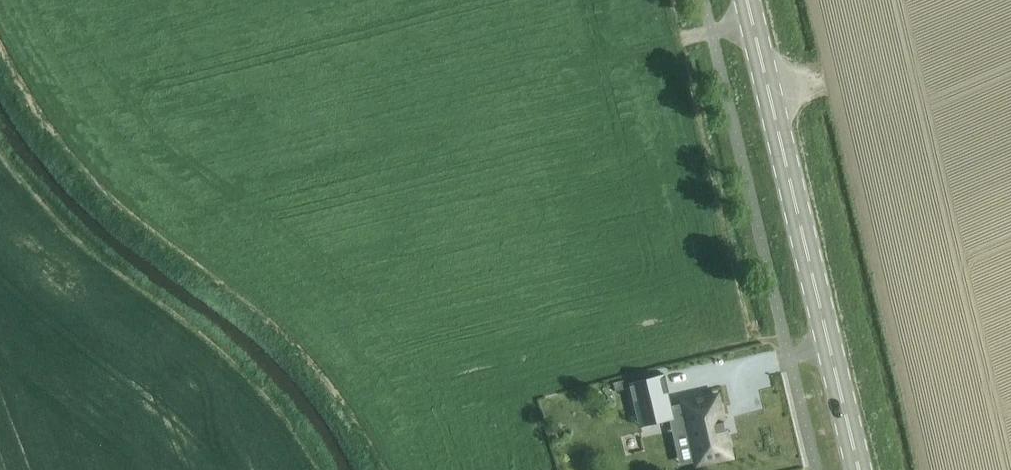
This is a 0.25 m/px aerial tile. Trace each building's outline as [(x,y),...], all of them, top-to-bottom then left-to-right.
[(663,374),(628,382),(639,427),(673,418),(674,418),(672,409),(663,374)] [(623,380),(612,383),(614,392),(625,389),(623,380)] [(684,407),(672,409),(674,418),(673,418),(676,431),(689,428),(696,461),(697,464),(731,456),(719,403),(718,399),(717,395),(683,402),(683,403),(684,407)] [(628,434),(634,447),(646,442),(640,429),(628,434)]
